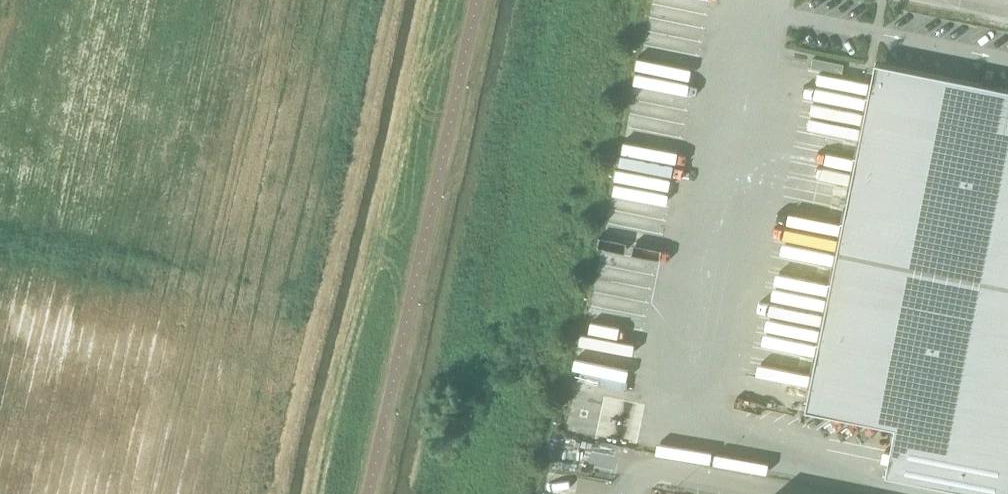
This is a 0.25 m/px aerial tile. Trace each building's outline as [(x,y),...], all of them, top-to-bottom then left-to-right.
[(875,62),(874,69),(873,73),(873,74),(871,81),(847,201),(846,206),(805,410),(895,428),(885,475),(980,493),(1007,493),(1007,89),(875,62)]
